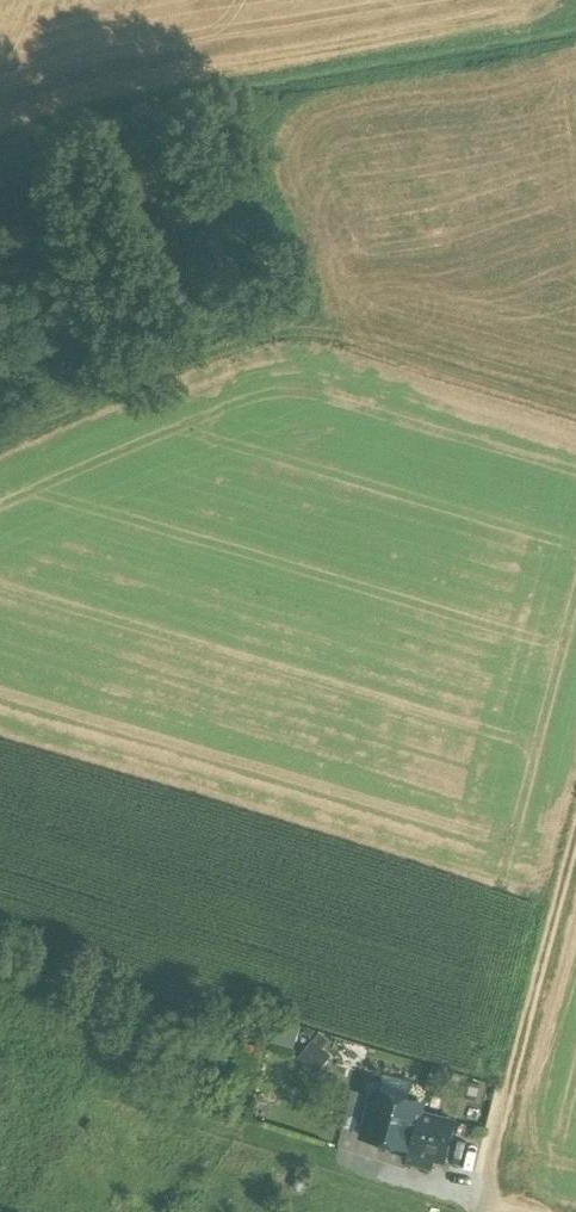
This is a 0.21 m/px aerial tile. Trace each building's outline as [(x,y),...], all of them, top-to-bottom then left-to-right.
[(280,1041),(295,1046),(301,1028),(285,1024),(280,1041)] [(331,1057),(313,1043),(300,1059),(316,1072),(321,1072),(321,1070),(331,1057)] [(464,1080),(459,1096),(474,1102),(480,1086),(464,1080)] [(392,1095),(380,1092),(374,1096),(363,1135),(409,1147),(410,1147),(420,1112),(422,1103),(400,1097),(395,1100),(392,1095)] [(455,1122),(420,1112),(410,1147),(409,1147),(406,1161),(431,1168),(434,1159),(445,1162),(455,1122)]
